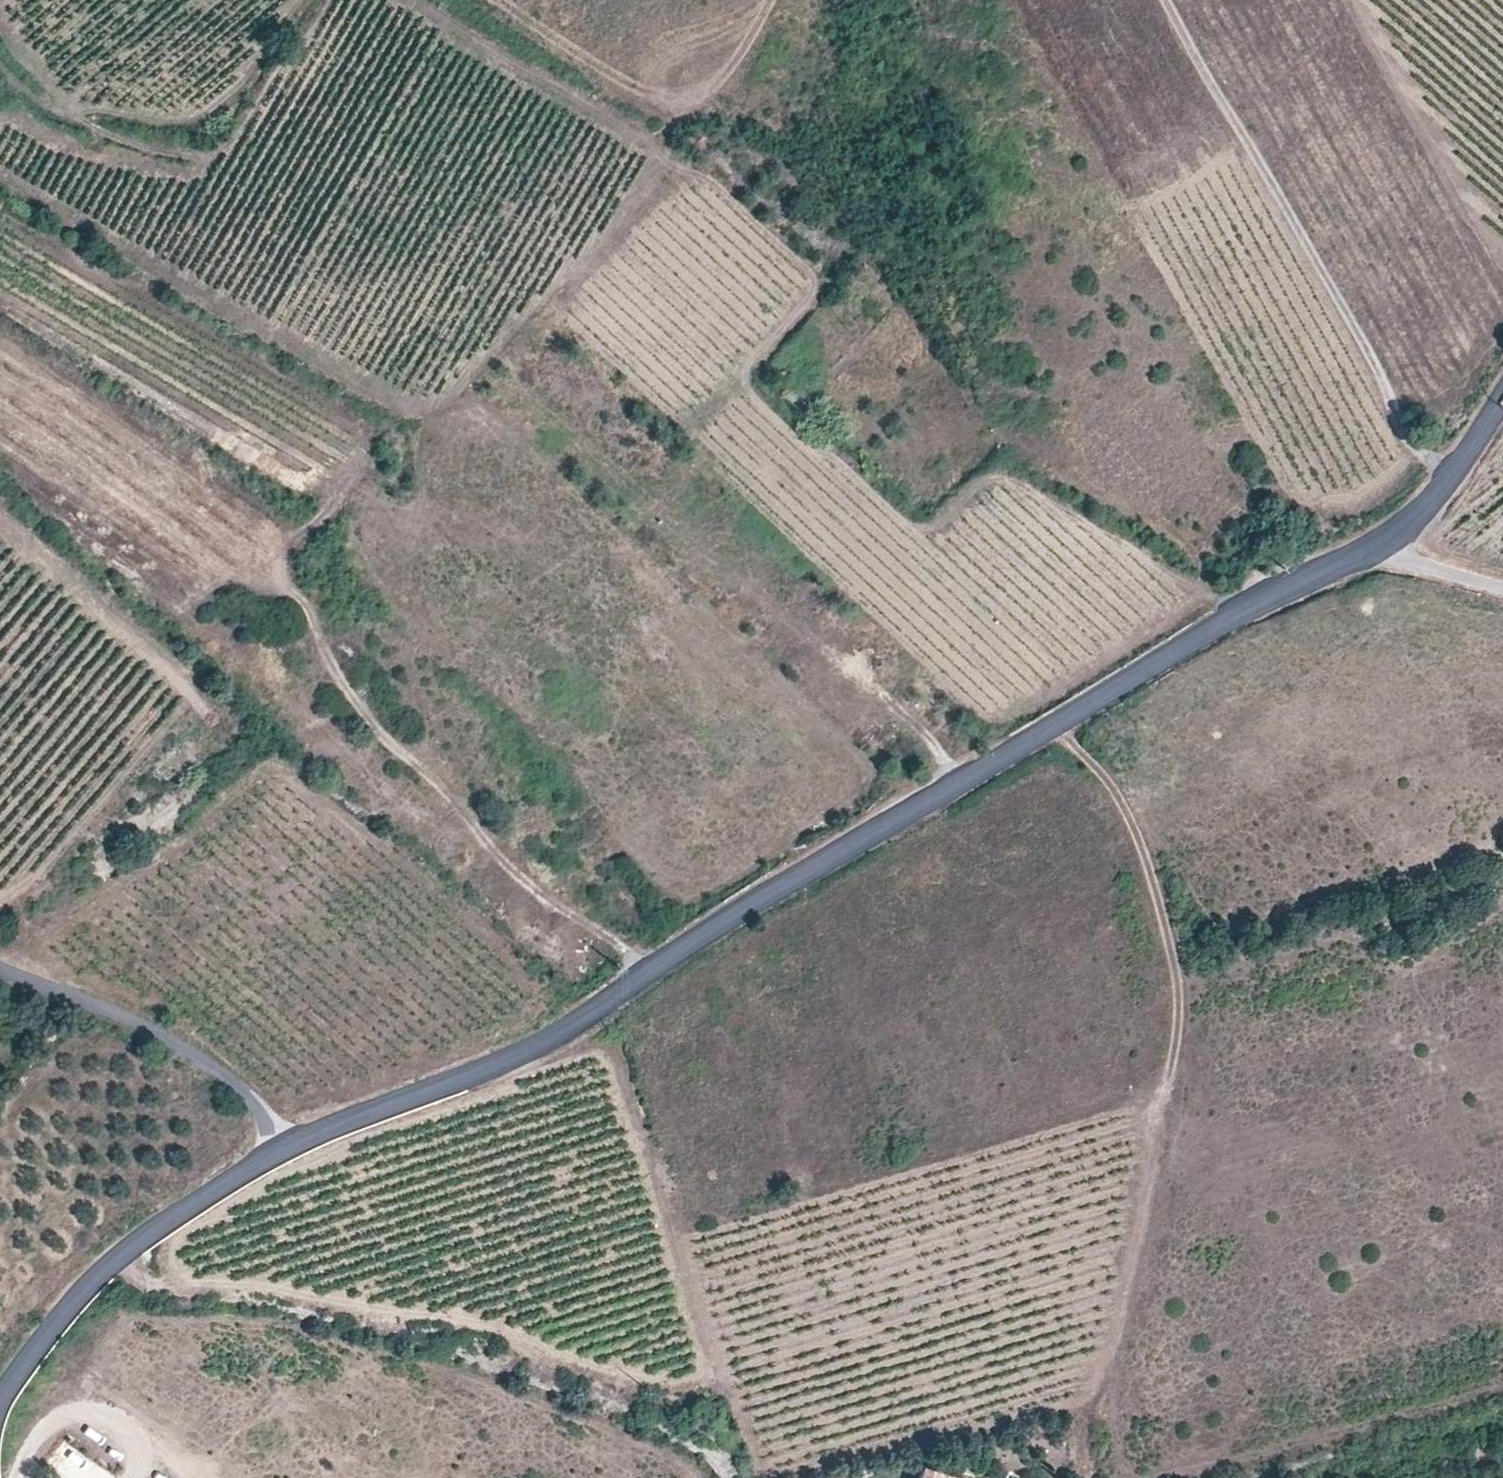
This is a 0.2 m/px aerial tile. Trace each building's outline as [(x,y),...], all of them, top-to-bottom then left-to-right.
[(959,1476),(923,1465),(919,1477),(958,1477),(959,1476)]
